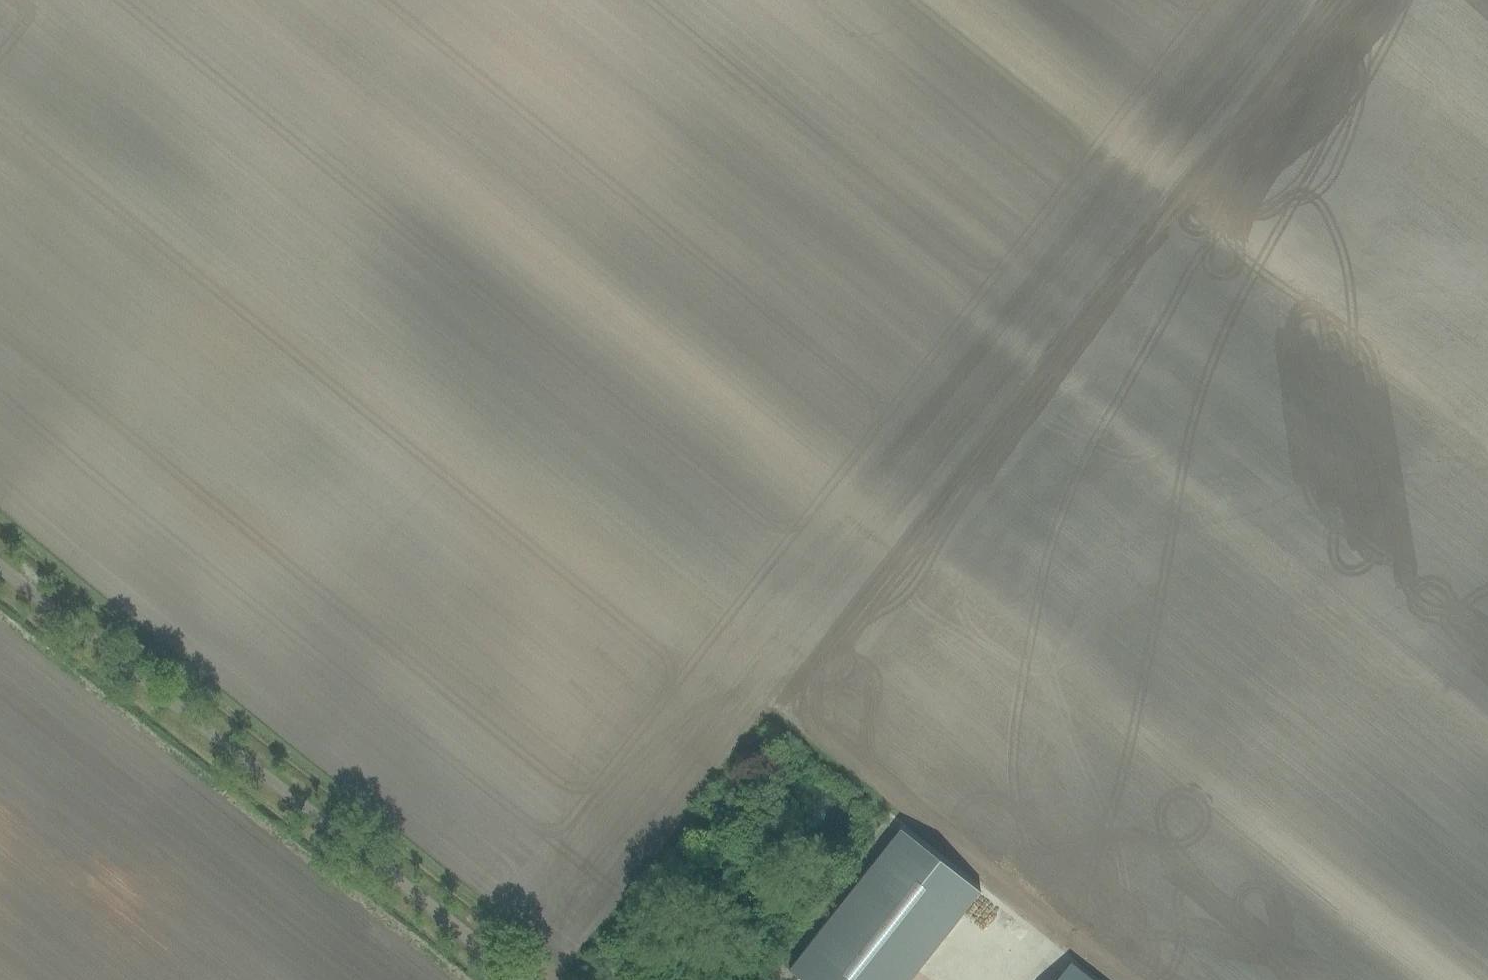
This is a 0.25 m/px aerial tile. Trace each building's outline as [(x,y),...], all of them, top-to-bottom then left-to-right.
[(790,972),(801,979),(913,979),(982,893),(903,830),(790,972)] [(1072,964),(1060,979),(1092,979),(1072,964)]
